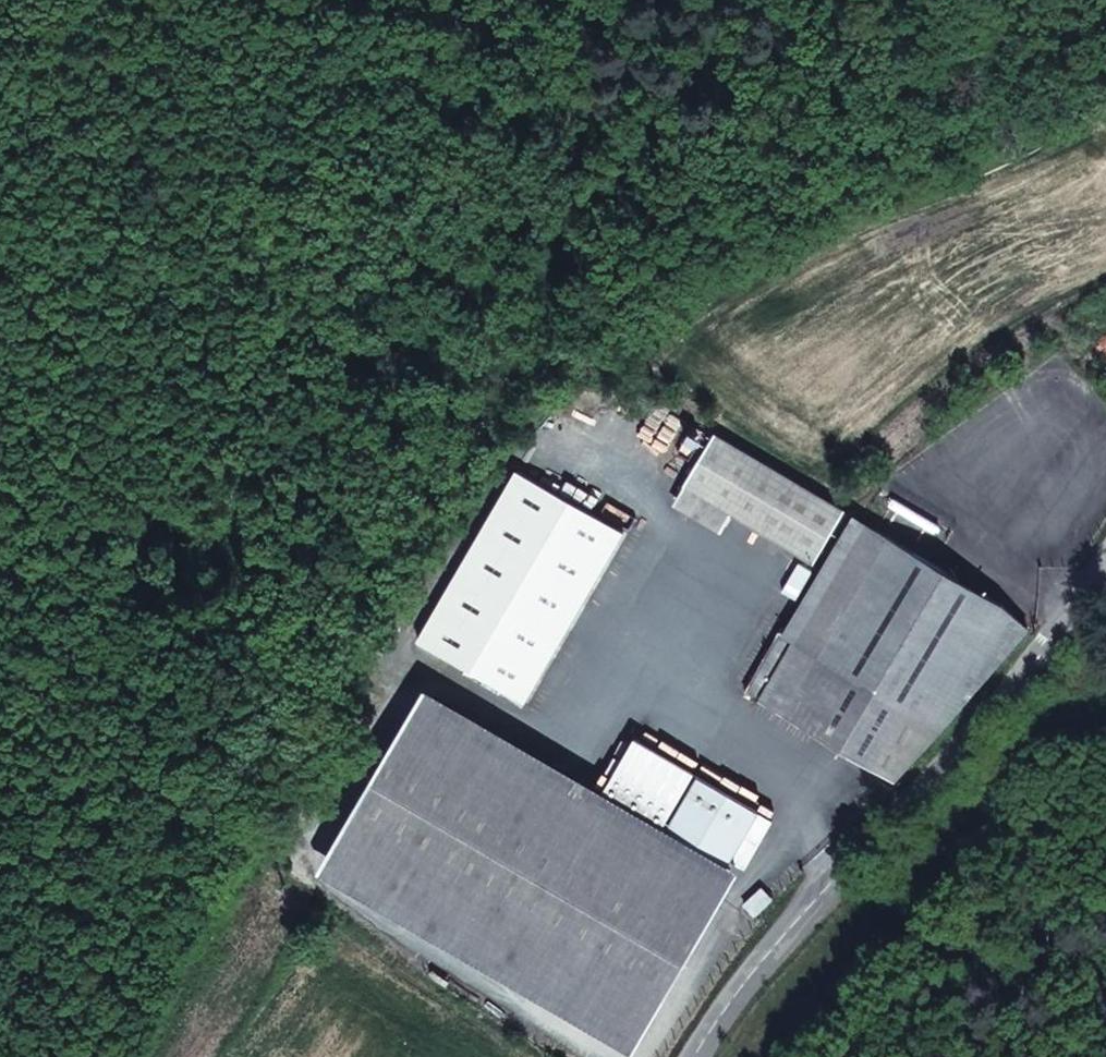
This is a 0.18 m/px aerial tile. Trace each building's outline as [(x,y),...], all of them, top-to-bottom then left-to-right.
[(843,509),(716,432),(673,504),(720,531),(731,513),(811,562),(843,509)] [(518,473),(421,645),(526,704),(623,532),(518,473)] [(852,513),(746,691),(874,766),(890,777),(940,730),(1029,627),(1005,604),(852,513)] [(604,793),(424,689),(319,868),(633,1053),(739,872),(726,864),(604,793)] [(759,810),(635,737),(604,793),(726,864),(759,810)]
